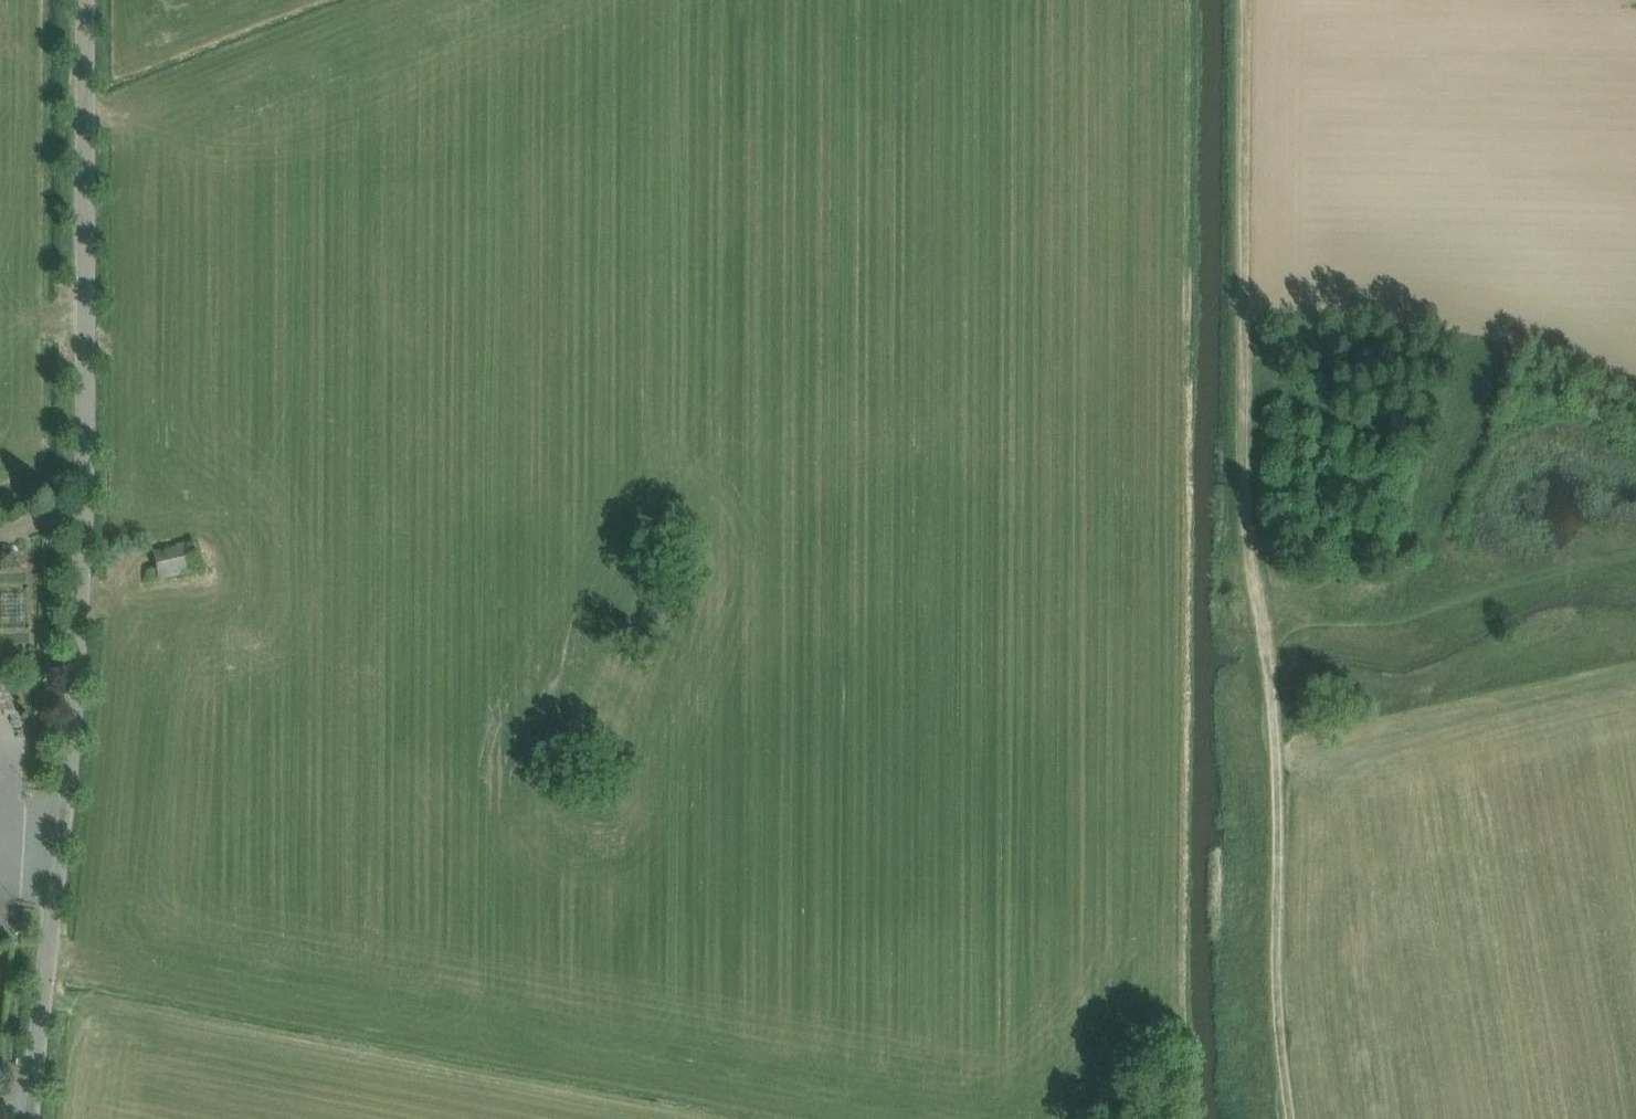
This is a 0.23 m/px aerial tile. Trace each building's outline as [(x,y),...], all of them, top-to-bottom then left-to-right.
[(154,550),(162,578),(196,568),(188,540),(154,550)] [(0,686),(0,720),(18,715),(11,683),(0,686)]
